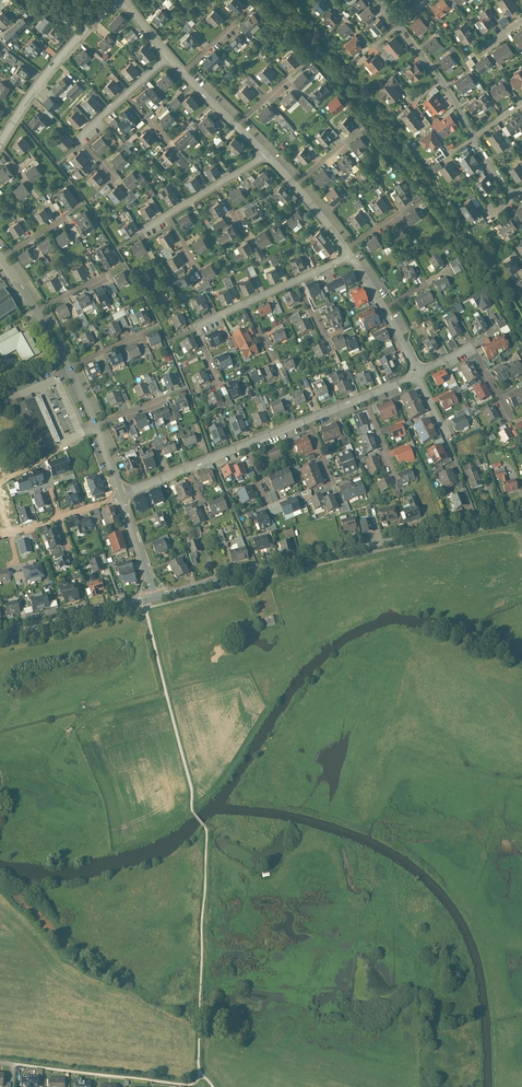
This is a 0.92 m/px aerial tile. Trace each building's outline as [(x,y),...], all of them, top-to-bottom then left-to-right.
[(1,9),(11,0),(2,0),(0,2),(0,8),(1,9)] [(206,4),(211,8),(216,3),(214,0),(210,0),(206,4)] [(238,0),(231,0),(228,3),(237,12),(243,5),(238,0)] [(323,0),(320,0),(314,6),(315,6),(315,10),(318,10),(321,13),(323,10),(325,10),(325,9),(328,6),(327,4),(327,3),(325,1),(324,1),(323,0)] [(363,0),(360,0),(353,6),(359,14),(369,5),(367,2),(366,4),(363,0)] [(438,3),(432,7),(438,14),(440,12),(442,14),(450,7),(449,7),(450,7),(445,1),(444,0),(443,0),(439,4),(438,3)] [(445,1),(450,7),(449,7),(450,7),(451,9),(455,5),(454,4),(451,0),(446,0),(445,1)] [(497,2),(507,15),(517,8),(511,0),(500,0),(497,2)] [(268,12),(262,5),(258,9),(262,13),(263,12),(265,14),(268,12)] [(369,5),(359,14),(365,21),(370,17),(374,13),(370,9),(372,8),(369,5)] [(493,14),(488,7),(480,13),(483,17),(487,15),(489,17),(493,14)] [(168,17),(161,10),(153,18),(156,21),(160,25),(168,17)] [(222,19),(214,10),(207,17),(215,26),(222,19)] [(329,10),(323,16),(326,18),(332,13),(329,10)] [(0,13),(0,23),(3,27),(10,20),(2,11),(0,13)] [(332,13),(326,18),(326,19),(326,23),(329,23),(332,26),(340,19),(338,17),(338,16),(337,14),(336,14),(335,14),(333,12),(332,13)] [(120,14),(110,24),(118,31),(127,21),(120,14)] [(252,15),(242,25),(251,34),(260,25),(258,22),(252,15)] [(489,17),(487,15),(483,17),(477,21),(481,27),(481,28),(482,30),(484,30),(484,31),(493,24),(489,17)] [(46,16),(38,25),(45,31),(53,22),(46,16)] [(505,16),(498,21),(501,26),(509,21),(505,16)] [(347,17),(343,20),(345,23),(346,22),(348,25),(351,22),(347,17)] [(420,18),(414,22),(414,23),(410,26),(417,34),(427,27),(427,26),(423,21),(420,18)] [(432,24),(427,18),(423,21),(427,26),(427,27),(428,28),(432,24)] [(386,27),(380,20),(376,23),(372,26),(378,34),(386,27)] [(192,27),(188,22),(183,26),(188,31),(192,27)] [(345,23),(337,30),(344,37),(352,30),(348,25),(346,22),(345,23)] [(474,37),(465,23),(455,30),(464,44),(474,37)] [(63,34),(54,26),(48,34),(57,42),(63,34)] [(521,31),(521,32),(520,33),(520,34),(520,35),(518,36),(518,35),(517,35),(514,37),(513,38),(518,44),(521,42),(521,43),(521,31)] [(190,33),(183,40),(191,49),(198,42),(190,33)] [(114,41),(107,35),(99,44),(105,49),(108,45),(109,46),(114,41)] [(238,35),(228,45),(235,51),(241,45),(243,48),(247,44),(244,42),(244,41),(238,35)] [(255,44),(247,36),(245,38),(253,46),(255,44)] [(356,36),(346,46),(353,54),(361,47),(358,43),(360,41),(356,36)] [(394,37),(384,46),(386,49),(383,51),(386,55),(388,53),(391,51),(394,55),(398,52),(399,53),(399,52),(400,53),(404,50),(394,37)] [(431,40),(426,45),(432,52),(441,45),(435,37),(431,40)] [(124,45),(117,39),(115,42),(121,48),(124,45)] [(32,41),(25,49),(33,56),(40,48),(32,41)] [(506,43),(493,52),(498,60),(500,63),(500,62),(513,53),(506,43)] [(154,56),(144,45),(137,51),(135,53),(139,58),(141,56),(147,62),(154,56)] [(84,50),(76,58),(81,64),(85,61),(86,61),(91,56),(84,50)] [(386,55),(383,51),(380,54),(385,60),(388,57),(386,55)] [(15,57),(7,52),(4,54),(8,57),(6,59),(11,62),(15,57)] [(103,58),(96,52),(94,54),(101,61),(103,58)] [(105,62),(110,56),(106,52),(102,57),(104,59),(103,61),(105,62)] [(213,52),(203,62),(210,68),(216,62),(219,64),(222,61),(220,59),(220,58),(213,52)] [(299,62),(291,54),(283,61),(291,70),(299,62)] [(361,57),(357,60),(361,64),(364,61),(367,58),(364,54),(361,57)] [(445,57),(440,61),(446,69),(455,61),(449,54),(445,57)] [(137,63),(130,55),(128,58),(135,65),(137,63)] [(311,61),(306,56),(301,60),(306,65),(311,61)] [(376,58),(374,56),(372,59),(369,56),(367,58),(364,61),(371,69),(372,68),(375,71),(383,63),(378,57),(376,58)] [(475,64),(481,73),(493,65),(487,56),(475,64)] [(471,57),(465,62),(469,68),(475,64),(471,57)] [(311,61),(306,65),(310,70),(315,66),(311,61)] [(407,63),(400,70),(403,74),(406,71),(410,67),(407,63)] [(410,67),(406,71),(413,79),(413,80),(422,72),(415,64),(415,63),(410,67)] [(138,72),(130,64),(122,71),(129,80),(138,72)] [(30,73),(20,66),(14,74),(21,79),(24,81),(30,73)] [(275,75),(267,66),(259,74),(264,79),(263,79),(267,83),(275,75)] [(514,74),(516,77),(512,80),(513,80),(512,81),(517,89),(521,86),(521,69),(514,74)] [(119,80),(112,72),(109,74),(116,82),(119,80)] [(303,72),(294,81),(301,89),(310,80),(303,72)] [(166,73),(157,81),(164,89),(173,81),(166,73)] [(465,75),(455,82),(462,93),(475,83),(469,73),(468,73),(465,75)] [(21,79),(14,74),(11,78),(18,83),(21,79)] [(398,82),(393,75),(387,80),(389,82),(393,86),(398,82)] [(507,82),(503,77),(497,81),(499,85),(502,83),(503,85),(507,82)] [(62,78),(52,88),(60,97),(63,93),(65,95),(67,92),(66,92),(71,87),(62,78)] [(248,79),(244,83),(246,85),(248,88),(253,83),(252,83),(248,79)] [(112,80),(104,87),(108,91),(107,92),(111,96),(120,88),(112,80)] [(1,81),(0,83),(0,94),(4,96),(9,87),(1,81)] [(393,86),(389,82),(378,91),(384,99),(387,96),(391,100),(399,93),(393,86)] [(71,87),(66,92),(67,92),(71,97),(80,88),(75,83),(71,87)] [(499,85),(491,90),(497,100),(508,92),(503,85),(502,83),(499,85)] [(331,92),(324,84),(321,87),(321,86),(318,89),(319,89),(315,92),(316,94),(316,96),(319,99),(321,99),(322,100),(331,92)] [(248,88),(246,85),(238,92),(243,97),(242,98),(246,102),(254,94),(248,88)] [(98,93),(93,88),(89,91),(92,95),(92,94),(94,96),(98,93)] [(157,95),(151,88),(146,91),(152,97),(151,97),(155,102),(156,103),(160,99),(157,95)] [(145,90),(136,98),(142,105),(146,102),(151,97),(152,97),(146,91),(145,90)] [(290,91),(281,100),(288,108),(297,99),(290,91)] [(483,95),(477,99),(483,108),(483,109),(491,103),(486,96),(484,93),(483,95)] [(92,95),(84,102),(89,108),(88,109),(92,113),(101,104),(94,96),(92,94),(92,95)] [(434,94),(431,96),(427,98),(428,99),(424,102),(429,107),(428,108),(427,108),(428,109),(440,98),(438,96),(437,97),(434,94)] [(190,95),(183,101),(191,111),(198,104),(190,95)] [(175,97),(169,103),(174,109),(182,102),(177,96),(175,97)] [(477,99),(475,96),(469,100),(472,104),(468,106),(473,114),(483,108),(477,99)] [(305,97),(302,100),(301,99),(299,101),(304,107),(309,102),(305,97)] [(337,97),(328,104),(330,107),(330,110),(333,110),(336,113),(342,107),(344,105),(342,103),(337,97)] [(440,98),(428,109),(428,108),(429,108),(434,113),(437,110),(438,111),(441,108),(440,108),(443,105),(444,105),(443,105),(441,102),(442,101),(440,98)] [(163,104),(155,111),(157,114),(165,107),(163,104)] [(76,105),(72,108),(75,112),(76,112),(79,115),(82,112),(76,105)] [(267,106),(258,114),(265,122),(275,114),(267,106)] [(407,106),(399,113),(402,117),(411,110),(407,106)] [(128,107),(121,112),(126,118),(118,123),(119,125),(124,132),(135,124),(131,117),(133,115),(128,107)] [(165,107),(157,114),(159,116),(167,109),(165,107)] [(54,116),(46,109),(44,112),(45,113),(51,119),(52,118),(54,116)] [(148,117),(155,112),(152,109),(145,113),(148,117)] [(411,110),(402,117),(407,124),(417,117),(412,110),(411,110)] [(79,115),(76,112),(75,112),(70,117),(73,120),(71,121),(76,127),(84,121),(79,115)] [(168,112),(160,120),(166,127),(171,122),(170,121),(174,118),(168,112)] [(51,119),(45,113),(41,117),(44,120),(40,124),(44,127),(44,128),(52,119),(51,119)] [(37,114),(29,123),(36,129),(40,124),(44,120),(41,117),(37,114)] [(513,119),(520,129),(521,127),(521,116),(521,115),(521,114),(513,119)] [(207,115),(198,124),(205,131),(214,123),(207,115)] [(449,116),(436,125),(442,134),(451,127),(452,129),(456,126),(449,116)] [(347,117),(339,124),(346,133),(355,126),(347,117)] [(417,117),(407,124),(413,131),(422,124),(421,121),(417,117)] [(430,123),(426,117),(421,121),(422,124),(425,127),(430,123)] [(118,123),(114,118),(108,124),(113,130),(119,125),(118,123)] [(291,126),(284,118),(282,120),(280,121),(288,129),(291,126)] [(513,119),(506,125),(511,133),(512,134),(520,129),(513,119)] [(197,125),(192,120),(188,124),(192,129),(197,125)] [(61,123),(54,129),(57,132),(60,130),(61,132),(65,128),(61,123)] [(506,125),(501,128),(505,133),(508,131),(510,134),(511,133),(506,125)] [(189,130),(184,134),(190,141),(195,137),(189,130)] [(329,134),(325,130),(316,137),(324,146),(333,139),(329,134)] [(495,132),(488,137),(493,144),(503,138),(498,131),(498,130),(495,132)] [(154,140),(146,131),(139,137),(147,146),(154,140)] [(441,145),(432,131),(419,140),(424,148),(429,144),(433,150),(441,145)] [(136,133),(128,139),(130,142),(138,135),(136,133)] [(65,134),(58,141),(61,145),(60,146),(64,150),(73,143),(65,134)] [(184,134),(175,142),(181,149),(190,141),(184,134)] [(114,142),(107,135),(105,137),(111,144),(114,142)] [(101,137),(93,145),(100,153),(105,149),(104,148),(108,145),(101,137)] [(195,137),(190,141),(193,145),(198,141),(195,137)] [(243,146),(234,137),(227,144),(236,153),(243,146)] [(360,137),(350,145),(357,153),(357,152),(361,149),(366,144),(367,145),(360,137)] [(22,138),(14,144),(17,148),(16,149),(20,154),(29,147),(22,138)] [(507,143),(503,138),(493,144),(497,152),(505,146),(507,145),(507,143)] [(217,143),(214,147),(216,149),(219,146),(224,141),(222,139),(217,143)] [(411,150),(418,145),(414,140),(408,145),(411,150)] [(513,146),(510,141),(507,143),(507,145),(505,146),(508,150),(513,146)] [(124,142),(116,149),(119,152),(126,145),(124,142)] [(176,157),(168,148),(161,155),(163,156),(159,159),(162,162),(166,167),(176,157)] [(305,148),(296,155),(304,164),(312,156),(305,148)] [(187,158),(180,150),(177,152),(181,157),(182,157),(184,160),(187,158)] [(73,152),(66,159),(69,162),(71,159),(72,159),(76,155),(73,152)] [(76,155),(72,159),(76,163),(75,163),(79,168),(86,162),(88,160),(80,152),(76,155)] [(120,152),(111,160),(119,169),(128,161),(120,152)] [(443,152),(435,158),(438,162),(439,161),(446,156),(443,152)] [(465,156),(462,158),(463,160),(460,162),(463,167),(475,158),(473,155),(472,156),(470,153),(470,152),(465,156)] [(224,164),(218,156),(217,157),(215,153),(213,155),(221,166),(224,164)] [(348,155),(338,163),(345,171),(345,170),(349,167),(354,162),(354,163),(355,163),(352,160),(348,155)] [(513,159),(517,165),(519,164),(520,166),(521,165),(521,161),(518,155),(513,159)] [(33,156),(25,163),(27,165),(35,158),(33,156)] [(184,160),(182,157),(181,157),(177,161),(183,168),(188,164),(184,160)] [(362,166),(354,158),(352,160),(355,163),(359,168),(362,166)] [(475,158),(463,167),(466,171),(469,169),(471,171),(474,169),(479,165),(477,162),(475,158)] [(513,159),(510,161),(512,168),(509,170),(516,181),(521,177),(521,169),(520,166),(519,164),(517,165),(513,159)] [(442,167),(439,161),(438,162),(430,167),(434,173),(441,168),(440,168),(442,167)] [(86,162),(79,168),(74,172),(79,177),(82,174),(82,175),(90,167),(90,166),(86,162)] [(442,167),(440,168),(441,168),(448,179),(457,173),(450,162),(442,167)] [(214,164),(206,169),(211,179),(220,173),(214,164)] [(0,170),(0,177),(4,181),(13,174),(6,165),(0,170)] [(34,165),(25,173),(32,181),(37,178),(36,177),(41,173),(34,165)] [(482,169),(479,165),(474,169),(476,173),(482,169)] [(330,170),(328,168),(325,170),(333,179),(336,178),(334,175),(330,170)] [(203,178),(198,169),(194,171),(199,180),(203,178)] [(324,169),(314,178),(321,186),(331,177),(324,169)] [(105,180),(97,171),(89,179),(96,187),(105,180)] [(264,171),(254,181),(260,187),(266,182),(269,184),(272,181),(270,178),(264,171)] [(132,172),(123,180),(131,189),(139,181),(140,181),(136,177),(132,172)] [(483,172),(475,178),(478,182),(480,181),(480,180),(485,176),(483,172)] [(148,181),(140,173),(136,177),(140,181),(139,181),(143,185),(148,181)] [(195,176),(186,181),(192,190),(200,185),(195,176)] [(485,176),(480,180),(480,181),(478,182),(476,183),(479,187),(479,186),(481,189),(480,189),(483,193),(487,190),(487,191),(493,186),(486,176),(485,176)] [(254,183),(248,177),(246,179),(251,186),(254,183)] [(404,179),(395,185),(400,192),(403,189),(404,191),(409,188),(404,179)] [(249,190),(243,181),(240,183),(246,192),(249,190)] [(30,192),(23,183),(14,191),(20,198),(24,195),(25,196),(30,192)] [(180,192),(175,183),(172,185),(177,194),(180,192)] [(107,184),(100,191),(102,193),(109,187),(107,184)] [(178,199),(169,184),(163,187),(164,188),(159,192),(161,196),(164,195),(169,204),(178,199)] [(117,186),(108,194),(116,202),(125,195),(117,186)] [(282,186),(275,192),(273,194),(277,199),(279,197),(284,203),(291,196),(282,186)] [(42,195),(36,187),(33,189),(40,197),(42,195)] [(64,188),(58,192),(62,199),(63,199),(63,198),(71,193),(67,187),(66,187),(67,188),(64,189),(64,188)] [(109,187),(102,193),(104,196),(111,190),(109,187)] [(239,187),(229,193),(235,202),(245,197),(239,187)] [(40,197),(33,189),(30,191),(36,199),(40,197)] [(137,197),(130,189),(128,191),(130,194),(135,199),(137,197)] [(334,189),(329,193),(329,192),(326,195),(329,198),(328,199),(331,202),(332,201),(334,204),(339,200),(338,199),(341,197),(334,189)] [(400,192),(398,193),(396,190),(395,190),(391,193),(391,194),(394,199),(395,199),(397,199),(398,201),(398,202),(401,206),(410,199),(404,191),(403,189),(400,192)] [(269,192),(262,199),(264,201),(271,194),(269,192)] [(71,193),(63,198),(63,199),(68,208),(77,202),(71,193)] [(135,199),(130,194),(126,197),(128,199),(126,202),(128,204),(135,199)] [(418,194),(413,197),(417,203),(421,199),(418,194)] [(260,196),(251,201),(253,204),(262,199),(260,196)] [(157,206),(152,197),(149,199),(154,207),(157,206)] [(373,202),(372,203),(376,209),(375,209),(378,213),(387,207),(381,197),(373,202)] [(426,206),(421,199),(417,203),(421,209),(426,206)] [(339,200),(334,204),(332,205),(335,208),(341,203),(339,200)] [(362,205),(359,200),(354,204),(357,209),(362,205)] [(479,212),(471,200),(460,207),(469,219),(475,215),(479,221),(485,217),(481,211),(479,212)] [(53,204),(51,201),(48,202),(54,211),(56,209),(53,204)] [(54,211),(48,202),(45,204),(51,213),(54,211)] [(218,202),(210,207),(215,216),(224,211),(218,202)] [(149,204),(141,209),(146,218),(155,213),(149,204)] [(255,204),(245,210),(251,220),(256,217),(255,216),(260,213),(255,204)] [(43,208),(35,213),(41,222),(49,217),(43,208)] [(415,208),(406,215),(412,223),(421,216),(415,208)] [(202,217),(196,209),(193,211),(198,219),(202,217)] [(287,219),(286,220),(292,227),(299,222),(301,225),(306,221),(304,218),(298,211),(287,219)] [(85,212),(75,217),(81,226),(84,224),(90,220),(85,212)] [(359,212),(351,218),(355,223),(354,224),(357,228),(366,221),(359,212)] [(187,213),(179,219),(184,227),(193,222),(187,213)] [(283,214),(278,218),(282,223),(286,220),(287,219),(283,214)] [(28,224),(23,216),(20,217),(25,226),(28,224)] [(516,216),(511,219),(516,227),(521,224),(516,216)] [(223,218),(214,223),(218,229),(226,224),(223,218)] [(511,219),(504,224),(502,221),(499,223),(500,225),(500,227),(499,227),(506,238),(513,234),(511,231),(516,227),(511,219)] [(90,220),(84,224),(87,230),(94,226),(90,220)] [(18,221),(10,226),(15,235),(24,230),(18,221)] [(129,222),(121,226),(123,229),(122,230),(126,236),(135,231),(129,222)] [(237,232),(231,223),(223,228),(226,233),(220,236),(223,241),(237,232)] [(277,223),(270,227),(277,239),(284,235),(277,223)] [(83,232),(78,224),(75,225),(80,234),(83,232)] [(407,224),(402,228),(405,233),(411,229),(407,224)] [(80,234),(75,225),(72,227),(78,236),(80,234)] [(400,225),(390,231),(396,240),(405,233),(400,225)] [(78,236),(72,227),(69,229),(75,238),(78,236)] [(71,239),(65,230),(56,236),(61,244),(64,241),(65,243),(66,242),(71,239)] [(265,231),(255,237),(261,247),(266,244),(266,243),(270,240),(265,231)] [(313,236),(310,239),(314,244),(316,242),(321,248),(321,249),(329,243),(320,231),(313,236)] [(101,240),(106,238),(103,232),(98,234),(101,240)] [(169,232),(160,237),(163,242),(162,242),(165,247),(170,244),(175,241),(169,232)] [(198,233),(190,238),(191,241),(200,236),(198,233)] [(377,235),(367,242),(369,245),(372,250),(382,243),(377,235)] [(49,237),(39,242),(45,251),(54,245),(49,237)] [(202,237),(192,243),(194,245),(193,246),(194,248),(195,247),(198,251),(204,248),(203,247),(206,245),(202,237)] [(141,240),(131,246),(137,255),(141,252),(142,253),(147,250),(141,240)] [(247,241),(238,246),(241,251),(236,254),(239,258),(252,250),(247,241)] [(329,243),(321,249),(327,255),(334,250),(329,243)] [(165,247),(161,249),(163,253),(172,248),(170,244),(165,247)] [(106,245),(96,250),(100,258),(100,257),(110,252),(109,250),(109,249),(107,246),(106,245)] [(264,254),(258,245),(256,247),(261,256),(264,254)] [(388,245),(383,249),(387,254),(392,250),(388,245)] [(44,255),(38,246),(36,248),(41,256),(44,255)] [(306,252),(304,250),(302,247),(300,248),(302,251),(306,261),(309,259),(308,257),(306,252)] [(41,256),(36,248),(33,249),(38,258),(41,256)] [(172,248),(163,253),(165,256),(173,251),(172,248)] [(28,249),(19,255),(26,267),(31,264),(29,260),(33,258),(28,249)] [(156,257),(151,249),(147,252),(152,259),(156,257)] [(110,252),(100,257),(100,258),(106,268),(116,262),(111,252),(110,252)] [(177,253),(169,259),(171,263),(170,264),(173,269),(183,263),(177,253)] [(275,253),(269,256),(273,265),(279,263),(275,253)] [(300,256),(291,260),(296,270),(305,266),(300,256)] [(411,256),(406,259),(409,265),(415,262),(411,256)] [(438,256),(430,261),(436,271),(444,266),(438,256)] [(504,262),(510,271),(511,270),(514,274),(516,272),(517,275),(521,271),(521,270),(521,269),(521,268),(513,256),(504,262)] [(455,260),(449,263),(453,269),(458,266),(455,260)] [(82,264),(73,269),(75,274),(74,274),(77,279),(87,274),(82,264)] [(211,264),(202,270),(206,276),(207,278),(216,273),(211,264)] [(252,264),(247,267),(251,276),(257,274),(252,264)] [(458,266),(453,269),(456,274),(461,271),(458,266)] [(183,267),(174,272),(176,275),(185,270),(183,267)] [(275,268),(266,272),(271,282),(280,277),(275,268)] [(411,268),(402,273),(408,283),(416,278),(411,268)] [(198,280),(192,270),(177,279),(180,284),(186,281),(189,285),(198,280)] [(124,272),(113,277),(119,287),(124,285),(123,284),(128,281),(124,272)] [(352,273),(341,278),(342,278),(345,285),(346,287),(357,282),(352,273)] [(61,286),(56,275),(47,280),(49,285),(48,285),(51,291),(61,286)] [(207,278),(206,276),(202,278),(204,281),(207,287),(211,285),(207,278)] [(229,276),(224,279),(228,288),(233,285),(229,276)] [(446,277),(434,284),(439,293),(451,286),(446,277)] [(342,278),(334,282),(325,286),(333,304),(340,300),(335,290),(345,285),(342,278)] [(250,279),(240,283),(245,293),(254,289),(250,279)] [(204,281),(199,283),(201,286),(197,288),(199,291),(205,288),(207,287),(204,281)] [(316,283),(307,287),(312,297),(320,294),(321,293),(319,290),(316,283)] [(360,286),(345,293),(353,308),(367,300),(360,286)] [(104,287),(94,292),(96,297),(102,309),(109,305),(106,299),(109,297),(104,287)] [(228,289),(219,293),(223,303),(232,299),(228,289)] [(3,290),(0,292),(0,320),(16,309),(3,290)] [(207,292),(207,291),(203,293),(206,300),(207,303),(211,301),(207,292)] [(299,302),(295,292),(285,296),(287,301),(287,302),(289,307),(299,302)] [(428,292),(414,300),(419,309),(434,301),(430,296),(428,292)] [(201,295),(192,299),(199,314),(208,310),(204,301),(206,300),(203,293),(201,294),(201,295)] [(483,293),(473,299),(475,304),(476,303),(479,307),(480,307),(482,311),(490,306),(483,293)] [(86,294),(76,300),(79,305),(81,310),(91,305),(86,294)] [(182,303),(178,305),(182,315),(186,313),(182,303)] [(454,306),(457,312),(463,310),(460,303),(454,306)] [(268,304),(257,309),(260,317),(267,315),(268,318),(273,316),(268,304)] [(70,315),(65,305),(55,310),(60,320),(64,317),(65,318),(70,315)] [(79,305),(74,308),(78,317),(79,318),(84,316),(81,310),(79,305)] [(328,310),(323,312),(327,320),(338,315),(335,308),(335,307),(328,310)] [(74,308),(70,310),(74,319),(78,317),(74,308)] [(373,309),(358,317),(362,324),(359,325),(359,326),(362,324),(366,331),(380,324),(373,309)] [(113,313),(115,319),(126,316),(125,310),(113,313)] [(459,318),(455,310),(451,312),(452,316),(453,315),(455,320),(459,318)] [(145,313),(136,317),(138,322),(141,327),(150,323),(145,313)] [(298,313),(289,317),(290,321),(300,317),(298,313)] [(338,315),(327,320),(330,328),(333,327),(340,324),(341,323),(338,315)] [(455,320),(453,315),(452,316),(444,320),(449,328),(455,325),(456,325),(457,324),(455,320)] [(181,316),(172,320),(177,330),(186,326),(181,316)] [(502,318),(499,319),(497,316),(494,318),(498,325),(497,325),(500,329),(507,325),(502,318)] [(307,319),(297,324),(299,330),(300,329),(302,334),(312,330),(307,319)] [(477,321),(473,324),(478,334),(487,329),(481,319),(477,321)] [(116,324),(107,328),(109,333),(112,338),(121,334),(116,324)] [(423,324),(415,329),(422,339),(429,335),(423,324)] [(449,328),(447,329),(453,339),(461,335),(456,325),(455,325),(449,328)] [(437,334),(434,328),(428,331),(432,337),(437,334)] [(0,346),(0,351),(2,355),(7,353),(7,354),(14,351),(13,350),(15,349),(17,350),(18,352),(21,358),(23,357),(25,362),(38,354),(36,350),(37,349),(28,332),(21,336),(20,334),(19,335),(15,329),(4,335),(8,341),(0,346)] [(245,329),(233,335),(240,351),(253,344),(245,329)] [(385,329),(372,336),(377,345),(390,338),(385,329)] [(283,330),(272,335),(276,343),(286,339),(283,330)] [(157,333),(147,337),(151,346),(158,343),(157,342),(160,341),(157,333)] [(217,333),(207,337),(212,347),(216,345),(217,346),(222,343),(217,333)] [(90,334),(80,338),(85,348),(94,344),(90,334)] [(502,335),(492,340),(491,339),(484,342),(485,344),(481,346),(488,360),(493,358),(493,357),(498,354),(498,355),(503,353),(502,352),(509,348),(502,335)] [(342,336),(332,341),(336,351),(342,349),(341,348),(346,346),(344,341),(342,336)] [(349,338),(348,339),(344,341),(346,346),(347,347),(346,347),(349,352),(353,350),(354,352),(358,350),(357,348),(358,348),(353,337),(352,338),(350,339),(349,338)] [(432,338),(424,343),(429,353),(438,348),(432,338)] [(192,339),(180,344),(182,349),(185,348),(188,353),(197,349),(192,339)] [(454,340),(447,344),(451,350),(457,347),(454,340)] [(240,351),(245,360),(258,353),(253,344),(240,351)] [(324,345),(313,350),(316,355),(317,354),(319,359),(328,355),(324,345)] [(137,347),(127,352),(131,360),(134,359),(141,356),(137,347)] [(119,353),(109,358),(113,367),(118,365),(120,369),(125,367),(119,353)] [(516,353),(510,356),(514,363),(517,362),(518,363),(521,361),(516,353)] [(227,355),(217,359),(222,369),(227,367),(227,366),(232,364),(228,355),(227,355)] [(291,359),(280,364),(282,368),(284,372),(285,372),(288,370),(295,367),(291,359)] [(375,370),(370,361),(367,363),(372,372),(375,370)] [(392,362),(383,366),(386,372),(385,372),(387,377),(397,372),(392,362)] [(465,362),(456,367),(459,372),(462,370),(461,369),(467,366),(465,362)] [(505,365),(501,367),(498,369),(494,371),(501,383),(511,377),(512,378),(515,376),(516,377),(521,374),(521,370),(518,363),(517,362),(514,363),(512,364),(509,366),(506,368),(505,365)] [(467,366),(461,369),(462,370),(465,376),(475,370),(474,369),(475,368),(474,367),(473,367),(471,363),(467,366)] [(96,364),(86,369),(90,377),(93,375),(94,376),(100,373),(96,364)] [(277,378),(272,367),(264,370),(267,377),(268,382),(277,378)] [(267,377),(264,370),(263,369),(250,375),(254,385),(261,382),(260,380),(267,377)] [(475,370),(465,376),(468,381),(469,383),(475,380),(479,378),(477,374),(478,373),(477,371),(476,372),(475,370)] [(444,371),(433,376),(436,384),(439,382),(440,383),(443,381),(443,383),(446,382),(449,380),(448,378),(444,371)] [(341,372),(336,374),(337,375),(331,377),(335,386),(337,385),(345,381),(341,372)] [(368,372),(359,376),(361,381),(360,381),(362,387),(373,382),(368,372)] [(204,373),(196,377),(197,380),(196,381),(199,387),(208,383),(204,373)] [(175,375),(165,379),(167,384),(166,384),(168,390),(179,386),(175,375)] [(452,375),(449,376),(448,378),(449,380),(446,382),(448,386),(456,382),(452,375)] [(304,388),(310,386),(307,380),(301,382),(304,388)] [(337,385),(341,395),(352,391),(347,380),(345,381),(337,385)] [(475,380),(469,383),(468,381),(465,383),(468,388),(474,385),(476,383),(475,380)] [(234,382),(224,387),(228,395),(229,397),(234,395),(234,394),(239,392),(234,382)] [(146,384),(136,388),(138,393),(137,393),(139,399),(150,395),(146,384)] [(324,384),(314,388),(318,398),(328,393),(324,384)] [(483,384),(476,388),(479,394),(478,395),(481,401),(490,395),(484,384),(483,384)] [(457,386),(450,389),(452,393),(453,393),(454,395),(461,391),(457,386)] [(508,396),(514,408),(515,407),(514,407),(521,402),(521,389),(519,390),(508,396)] [(404,397),(401,399),(411,420),(424,413),(420,404),(421,404),(419,401),(414,392),(404,397)] [(122,403),(118,393),(109,397),(111,402),(110,402),(112,408),(122,403)] [(302,393),(292,397),(295,406),(305,402),(302,393)] [(452,393),(449,395),(448,394),(445,396),(446,396),(440,399),(441,401),(440,401),(440,402),(441,404),(442,405),(443,404),(445,409),(458,403),(454,395),(453,393),(452,393)] [(209,397),(208,398),(211,404),(212,404),(214,407),(218,405),(219,409),(224,407),(222,403),(217,394),(213,396),(209,397)] [(228,395),(224,397),(228,406),(232,404),(229,397),(228,395)] [(22,404),(20,399),(10,403),(35,458),(44,454),(42,449),(59,441),(40,396),(22,404)] [(184,396),(173,401),(175,406),(178,411),(188,407),(184,396)] [(281,402),(271,406),(274,415),(284,411),(281,402)] [(392,402),(384,405),(389,418),(397,415),(394,407),(393,405),(392,402)] [(384,405),(377,408),(378,411),(379,413),(382,420),(389,418),(384,405)] [(489,409),(484,411),(484,412),(490,422),(499,418),(493,407),(489,409)] [(464,409),(455,413),(458,419),(464,416),(467,415),(464,409)] [(163,410),(153,414),(157,423),(162,421),(162,422),(167,420),(163,410)] [(263,413),(252,417),(257,428),(267,423),(263,413)] [(363,414),(353,418),(356,424),(356,425),(357,429),(360,428),(367,425),(368,425),(366,420),(365,421),(363,414)] [(145,415),(134,419),(138,430),(149,426),(145,415)] [(458,419),(453,421),(458,431),(468,426),(464,416),(458,419)] [(431,427),(428,420),(417,425),(418,429),(416,429),(421,440),(423,439),(425,442),(436,437),(433,430),(432,427),(431,427)] [(242,421),(233,425),(235,430),(234,430),(236,436),(247,432),(242,421)] [(120,425),(113,428),(118,442),(120,443),(123,441),(124,440),(123,436),(128,434),(125,429),(123,424),(120,425)] [(336,424),(322,430),(326,442),(340,436),(341,436),(339,430),(336,424)] [(367,425),(360,428),(363,434),(369,432),(368,428),(367,425)] [(397,426),(390,429),(394,439),(400,436),(401,437),(406,435),(402,427),(401,425),(397,426)] [(344,428),(339,430),(341,436),(340,436),(341,438),(347,436),(344,428)] [(222,429),(212,433),(214,438),(213,439),(216,444),(226,440),(222,429)] [(508,429),(499,434),(502,438),(501,440),(508,443),(509,440),(513,438),(510,433),(510,432),(509,431),(508,429)] [(193,434),(182,438),(185,446),(190,444),(190,445),(197,442),(193,434)] [(371,434),(361,438),(367,453),(377,449),(377,448),(376,446),(376,445),(376,446),(371,434)] [(464,467),(470,481),(486,474),(480,460),(477,461),(474,452),(485,448),(479,434),(463,441),(465,445),(472,463),(464,467)] [(306,437),(295,442),(297,447),(298,447),(299,450),(298,452),(300,455),(312,450),(306,437)] [(412,441),(405,444),(406,447),(409,446),(410,449),(415,447),(412,441)] [(173,442),(163,446),(166,454),(170,452),(170,453),(177,450),(173,442)] [(406,447),(403,448),(404,450),(395,453),(399,463),(405,460),(405,462),(411,459),(410,458),(413,456),(414,455),(413,453),(411,452),(410,449),(409,446),(406,447)] [(437,447),(428,452),(431,458),(428,460),(431,459),(444,453),(440,446),(437,447)] [(277,448),(267,452),(271,462),(281,458),(277,448)] [(141,455),(140,455),(144,464),(150,461),(155,459),(151,451),(146,453),(141,455)] [(357,470),(349,452),(336,457),(339,464),(338,465),(339,468),(341,468),(344,476),(357,470)] [(444,453),(431,459),(435,465),(442,462),(447,459),(444,453)] [(366,457),(360,459),(362,464),(366,462),(366,461),(370,460),(368,456),(366,457)] [(370,460),(366,461),(366,462),(372,475),(382,471),(376,457),(370,460)] [(65,459),(56,462),(61,474),(69,471),(65,459)] [(133,459),(125,462),(127,469),(128,468),(130,472),(138,469),(133,459)] [(240,460),(231,464),(232,466),(233,468),(242,465),(240,460)] [(150,461),(144,464),(147,471),(153,468),(150,461)] [(50,470),(52,477),(61,474),(56,462),(48,464),(50,470)] [(242,465),(233,468),(235,474),(237,478),(246,475),(242,464),(242,465)] [(232,466),(222,470),(226,478),(235,474),(233,468),(232,466)] [(316,466),(301,471),(309,490),(323,485),(321,479),(320,480),(317,471),(318,471),(316,466)] [(442,466),(433,471),(436,477),(439,476),(445,473),(442,466)] [(211,469),(198,474),(200,480),(201,483),(209,480),(211,486),(217,484),(211,469)] [(285,472),(279,474),(284,488),(294,484),(289,473),(288,470),(285,472)] [(411,470),(398,475),(400,479),(402,484),(413,480),(411,475),(412,474),(411,470)] [(445,473),(439,476),(441,479),(440,479),(442,483),(441,484),(444,490),(456,485),(457,484),(456,484),(455,481),(454,478),(453,476),(453,475),(452,475),(450,471),(445,473)] [(505,472),(499,473),(498,471),(495,471),(497,479),(502,478),(506,477),(505,472)] [(21,480),(17,482),(20,492),(43,484),(39,472),(36,473),(36,472),(31,473),(31,475),(26,476),(27,479),(26,479),(25,478),(21,479),(21,480)] [(279,474),(269,478),(274,490),(275,492),(284,488),(279,474)] [(99,477),(87,480),(90,489),(101,485),(99,477)] [(390,478),(378,483),(381,490),(383,489),(384,491),(392,488),(394,487),(393,486),(390,478)] [(364,479),(352,484),(357,495),(368,490),(364,479)] [(400,479),(395,481),(397,485),(399,490),(404,488),(402,484),(400,479)] [(504,483),(503,483),(505,492),(517,489),(515,480),(507,482),(504,483)] [(13,481),(7,485),(9,491),(15,489),(13,481)] [(186,484),(176,488),(178,495),(191,490),(190,487),(189,488),(187,483),(186,484)] [(350,485),(345,487),(345,486),(340,488),(345,501),(353,498),(357,496),(352,483),(350,484),(350,485)] [(78,485),(71,488),(73,494),(76,494),(76,496),(81,494),(78,485)] [(101,485),(90,489),(93,498),(104,494),(101,485)] [(397,485),(393,486),(394,487),(392,488),(395,495),(400,493),(399,490),(397,485)] [(241,486),(232,490),(234,494),(238,492),(243,490),(241,486)] [(490,486),(481,490),(487,504),(496,500),(492,490),(490,486)] [(243,490),(238,492),(240,497),(242,496),(245,503),(256,499),(251,487),(243,490)] [(428,487),(418,491),(427,511),(437,507),(428,487)] [(33,491),(35,497),(41,495),(39,489),(33,491)] [(164,501),(159,490),(150,494),(151,495),(154,504),(155,505),(164,501)] [(191,490),(178,495),(181,502),(185,500),(192,497),(190,492),(192,491),(191,490)] [(274,490),(268,492),(272,503),(278,500),(275,492),(274,490)] [(311,493),(302,497),(304,502),(310,501),(310,500),(313,499),(311,493)] [(35,497),(34,498),(36,504),(38,509),(48,506),(45,498),(46,498),(45,494),(41,495),(35,497)] [(70,495),(67,496),(67,497),(64,498),(68,507),(71,506),(72,506),(75,505),(75,504),(79,503),(76,496),(76,494),(73,494),(71,495),(70,495)] [(462,494),(451,498),(456,509),(466,505),(462,494)] [(143,496),(137,498),(138,500),(134,502),(137,507),(136,509),(137,511),(138,511),(138,512),(148,508),(147,507),(144,498),(143,496)] [(333,496),(323,500),(321,496),(313,499),(310,500),(310,501),(315,512),(325,508),(327,514),(338,510),(337,507),(333,496)] [(416,497),(411,499),(413,506),(415,506),(416,508),(419,506),(416,497)] [(223,498),(209,504),(210,506),(212,513),(213,515),(228,509),(223,498)] [(296,499),(288,502),(292,513),(300,510),(296,499)] [(288,502),(280,505),(285,516),(292,513),(288,502)] [(347,503),(340,505),(341,506),(343,513),(350,511),(347,503)] [(413,506),(403,511),(408,522),(420,517),(416,508),(415,506),(413,506)] [(28,508),(19,511),(23,524),(32,521),(28,508)] [(193,510),(190,511),(190,512),(193,520),(195,519),(197,525),(205,522),(199,508),(193,510)] [(394,508),(379,511),(382,521),(386,520),(387,521),(396,519),(397,519),(396,515),(394,508)] [(114,509),(102,513),(107,526),(118,522),(114,509)] [(254,515),(252,516),(252,517),(255,524),(258,523),(268,519),(264,511),(254,515)] [(159,515),(154,517),(156,523),(154,524),(156,530),(166,526),(162,515),(162,514),(159,515)] [(400,514),(396,515),(397,519),(397,520),(396,519),(397,525),(404,523),(400,514)] [(101,524),(98,515),(92,517),(95,525),(101,524)] [(77,517),(68,521),(70,528),(78,526),(77,523),(78,522),(77,517)] [(78,522),(77,523),(78,526),(79,529),(81,528),(82,533),(83,533),(84,533),(87,532),(87,531),(93,529),(89,518),(84,520),(81,521),(82,521),(78,522)] [(353,518),(342,521),(344,531),(356,528),(353,518)] [(268,519),(258,523),(261,531),(267,528),(271,527),(271,525),(268,519)] [(371,520),(366,521),(366,522),(362,523),(364,533),(374,531),(371,520)] [(275,524),(271,525),(271,527),(267,528),(269,532),(277,530),(275,524)] [(51,527),(43,530),(44,535),(46,534),(52,532),(51,527)] [(52,532),(46,534),(48,542),(60,538),(57,530),(52,532)] [(121,534),(109,538),(112,546),(124,542),(121,534)] [(266,536),(254,539),(257,550),(269,547),(268,542),(266,536)] [(242,537),(235,539),(236,544),(237,544),(238,549),(243,548),(242,543),(244,543),(242,537)] [(60,538),(48,542),(51,549),(51,550),(58,547),(62,546),(60,538)] [(197,540),(189,543),(193,554),(196,553),(201,551),(197,540)] [(291,540),(280,543),(283,554),(294,551),(291,540)] [(31,552),(28,541),(18,543),(21,555),(31,552)] [(161,542),(153,545),(157,554),(167,550),(164,542),(163,541),(161,542)] [(124,542),(112,546),(115,554),(119,552),(126,550),(124,542)] [(238,549),(230,551),(233,562),(248,558),(245,548),(244,543),(242,543),(243,548),(238,549)] [(58,547),(51,550),(51,549),(50,550),(52,556),(54,555),(60,553),(58,547)] [(114,554),(108,556),(111,563),(114,562),(117,561),(114,554)] [(67,558),(64,558),(64,557),(57,559),(58,564),(57,566),(59,567),(60,571),(64,569),(66,571),(67,568),(70,567),(69,564),(70,564),(69,561),(68,561),(67,558)] [(100,559),(90,562),(94,573),(104,570),(100,559)] [(180,561),(171,564),(173,572),(175,571),(184,567),(181,560),(180,561)] [(126,564),(118,566),(120,575),(122,575),(122,574),(123,574),(122,571),(127,570),(128,573),(134,571),(131,561),(126,563),(126,564)] [(41,565),(22,570),(25,582),(44,578),(41,565)] [(184,567),(175,571),(178,579),(189,575),(187,570),(186,567),(184,567)] [(0,571),(0,581),(4,580),(5,582),(10,581),(8,570),(0,571)] [(134,571),(128,573),(127,570),(122,571),(123,574),(122,574),(122,575),(125,583),(136,580),(134,571)] [(13,574),(16,585),(23,583),(21,572),(13,574)] [(102,581),(89,585),(92,597),(100,595),(99,591),(104,589),(102,581)] [(63,595),(65,604),(79,601),(75,582),(59,587),(61,596),(63,595)] [(34,597),(29,598),(32,612),(50,608),(47,594),(43,595),(43,597),(34,599),(34,597)] [(16,601),(4,604),(6,615),(19,612),(16,601)] [(273,616),(265,619),(266,625),(275,623),(273,616)] [(21,1076),(21,1086),(39,1086),(39,1078),(35,1078),(35,1076),(26,1076),(21,1076)] [(49,1079),(49,1086),(65,1086),(65,1079),(49,1079)]
